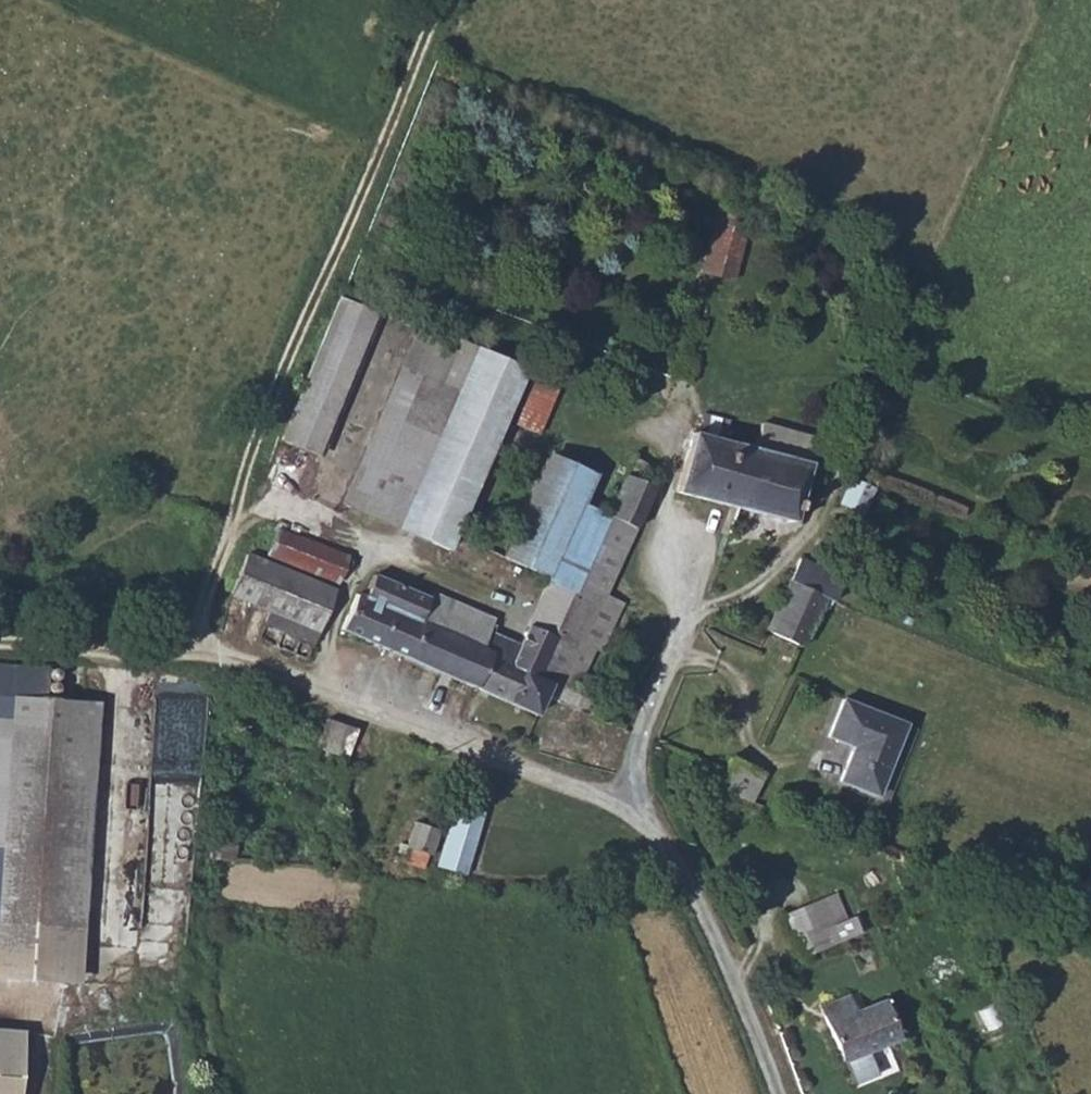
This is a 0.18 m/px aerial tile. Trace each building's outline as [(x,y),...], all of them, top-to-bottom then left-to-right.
[(757,213),(725,203),(718,224),(750,234),(757,213)] [(750,234),(718,224),(707,267),(740,277),(750,234)] [(403,297),(361,281),(303,428),(343,444),(403,297)] [(465,536),(540,355),(428,312),(350,497),(462,542),(465,536)] [(706,321),(694,317),(689,336),(701,340),(706,321)] [(571,368),(546,358),(524,413),(549,422),(571,368)] [(682,493),(744,507),(760,448),(726,440),(733,416),(705,409),(698,434),(697,434),(682,493)] [(518,422),(508,442),(525,450),(534,429),(518,422)] [(813,478),(822,440),(766,426),(760,448),(744,507),(802,522),(809,492),(820,494),(823,481),(813,478)] [(582,586),(617,506),(593,495),(604,468),(555,447),(508,554),(556,574),(582,586)] [(656,457),(643,449),(617,506),(582,586),(545,668),(559,674),(550,693),(585,708),(595,687),(575,677),(621,571),(664,477),(650,470),(656,457)] [(877,466),(870,460),(862,479),(858,476),(846,505),(865,513),(876,489),(879,478),(877,476),(878,471),(877,466)] [(344,568),(354,546),(281,514),(270,536),(344,568)] [(338,581),(248,541),(234,578),(270,595),(263,610),(284,619),(291,605),(320,619),(338,581)] [(795,582),(829,595),(837,577),(802,564),(795,582)] [(364,587),(349,620),(383,636),(408,582),(382,571),(373,590),(364,587)] [(518,635),(492,622),(485,637),(495,642),(479,679),(542,710),(550,693),(559,674),(545,668),(582,586),(556,574),(521,654),(511,651),(518,635)] [(845,580),(837,577),(829,595),(826,602),(835,606),(845,580)] [(440,596),(408,582),(383,636),(479,679),(495,642),(485,637),(492,622),(498,610),(444,586),(440,596)] [(829,595),(795,582),(775,630),(807,645),(824,607),(826,602),(829,595)] [(291,605),(284,619),(313,634),(320,619),(291,605)] [(0,668),(0,698),(44,701),(46,671),(0,668)] [(6,746),(7,729),(58,732),(59,702),(44,701),(0,698),(0,745),(6,746)] [(99,705),(59,702),(58,732),(7,729),(6,746),(0,745),(0,984),(85,988),(99,705)] [(844,705),(829,742),(853,752),(840,787),(879,802),(908,730),(844,705)] [(326,717),(317,749),(347,757),(356,725),(326,717)] [(756,765),(762,750),(745,743),(732,773),(725,789),(760,805),(763,801),(775,773),(756,765)] [(456,800),(436,863),(466,873),(486,810),(456,800)] [(448,823),(426,813),(415,840),(418,841),(416,847),(415,853),(418,857),(425,859),(429,854),(430,851),(431,848),(436,850),(448,823)] [(237,834),(217,833),(218,854),(237,854),(237,834)] [(788,911),(799,940),(850,919),(840,891),(788,911)] [(850,919),(799,940),(805,955),(864,933),(858,916),(850,919)] [(854,994),(824,1006),(849,1063),(851,1062),(874,1053),(903,1041),(888,1000),(860,1011),(854,994)] [(0,1030),(0,1093),(39,1093),(42,1032),(0,1030)] [(874,1053),(851,1062),(860,1086),(883,1076),(874,1053)]
